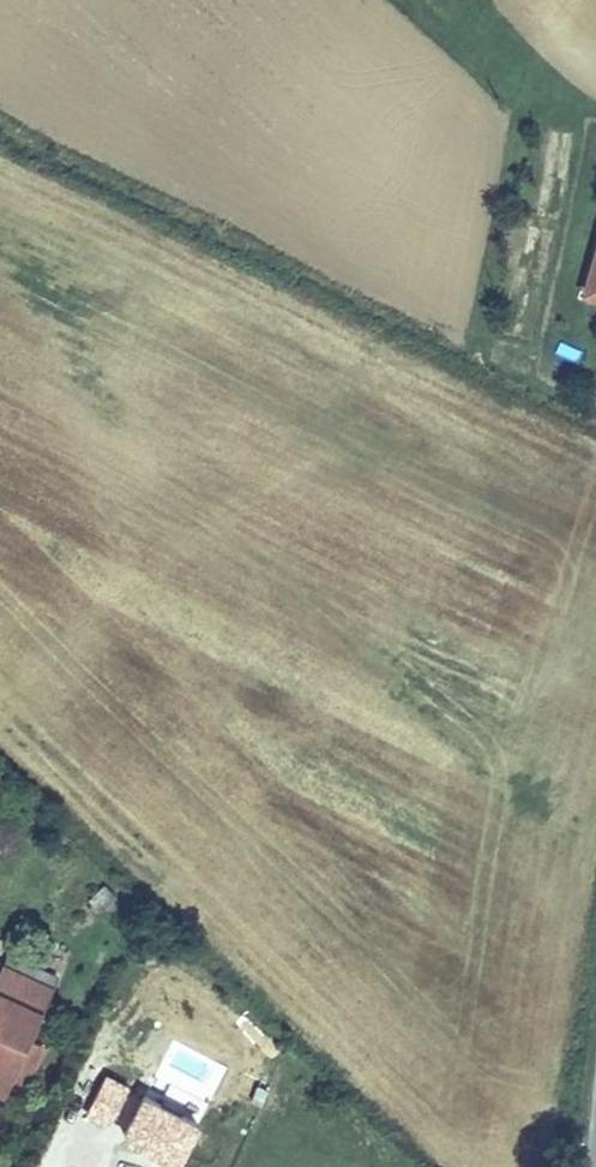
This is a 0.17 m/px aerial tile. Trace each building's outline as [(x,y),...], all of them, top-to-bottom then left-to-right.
[(579,296),(595,302),(595,244),(579,296)] [(1,1074),(5,1065),(22,1024),(45,969),(0,946),(0,1074),(1,1074)] [(38,1031),(22,1024),(5,1065),(20,1071),(38,1031)]
